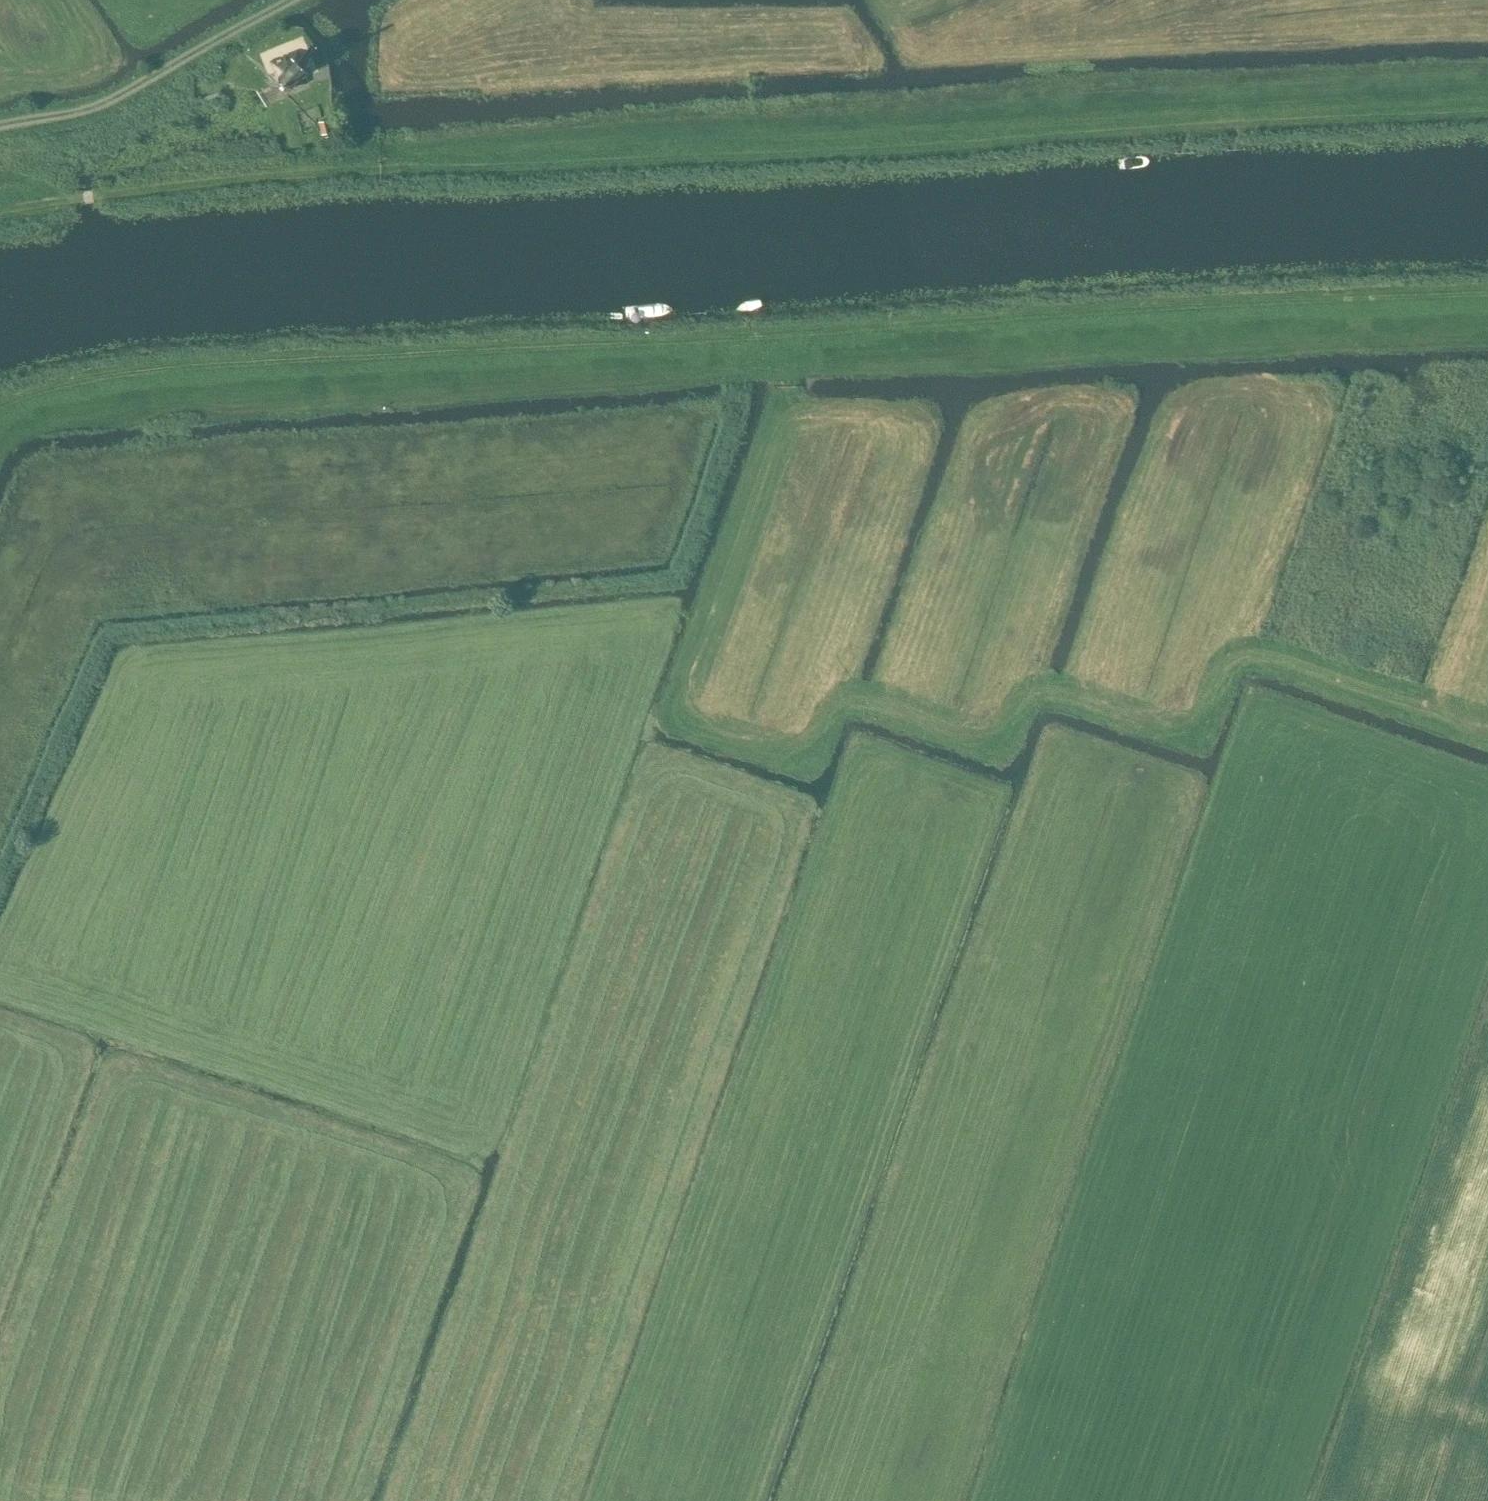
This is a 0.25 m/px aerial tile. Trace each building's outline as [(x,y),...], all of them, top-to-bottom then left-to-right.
[(283,86),(308,75),(297,50),(272,61),(283,86)] [(320,119),(322,133),(332,131),(330,117),(320,119)]
